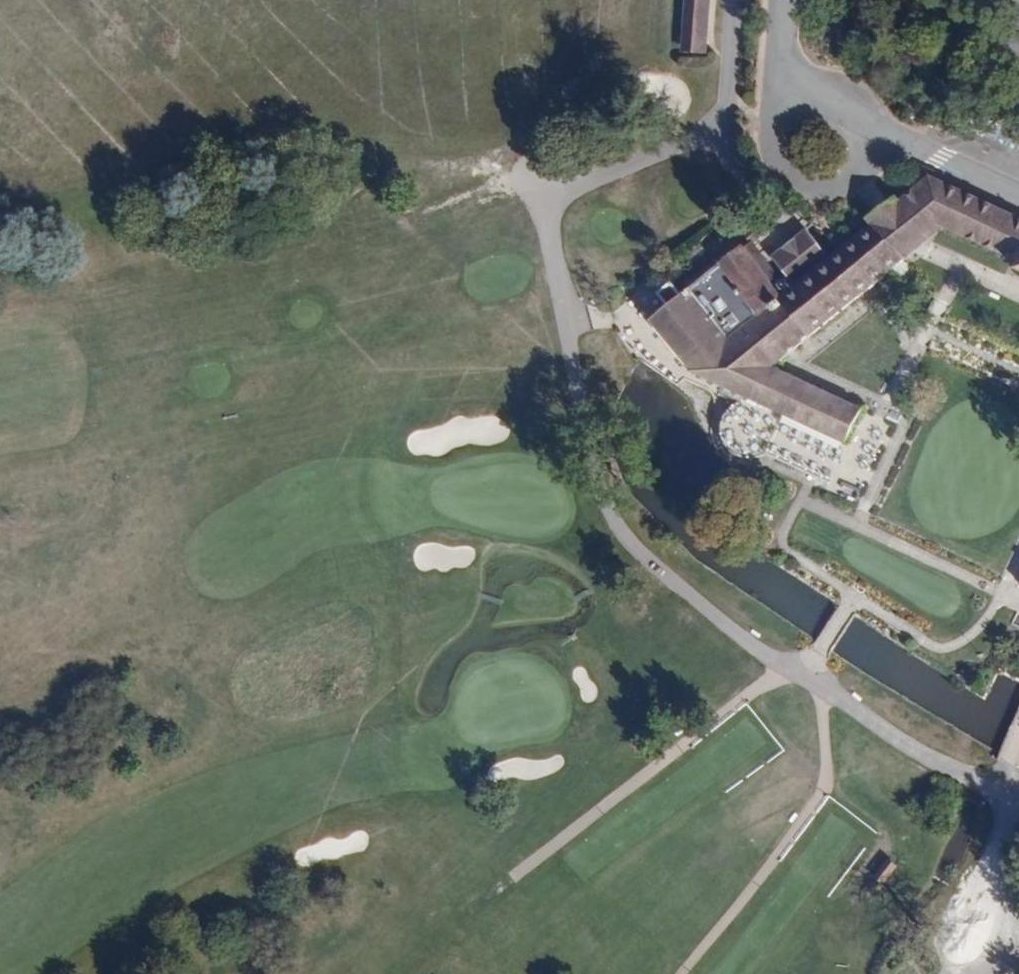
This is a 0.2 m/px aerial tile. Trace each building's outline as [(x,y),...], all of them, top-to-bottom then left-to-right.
[(710,0),(684,0),(680,53),(706,55),(710,0)] [(928,176),(899,201),(895,196),(865,219),(869,224),(829,256),(806,227),(771,255),(794,284),(782,294),(744,245),(681,296),(671,285),(657,295),(667,307),(650,321),(690,370),(689,372),(691,373),(740,395),(847,445),(863,409),(774,367),(790,354),(891,271),(903,286),(917,274),(904,257),(919,246),(943,226),(1018,262),(1018,218),(928,176)] [(763,224),(747,237),(753,244),(769,231),(763,224)]
